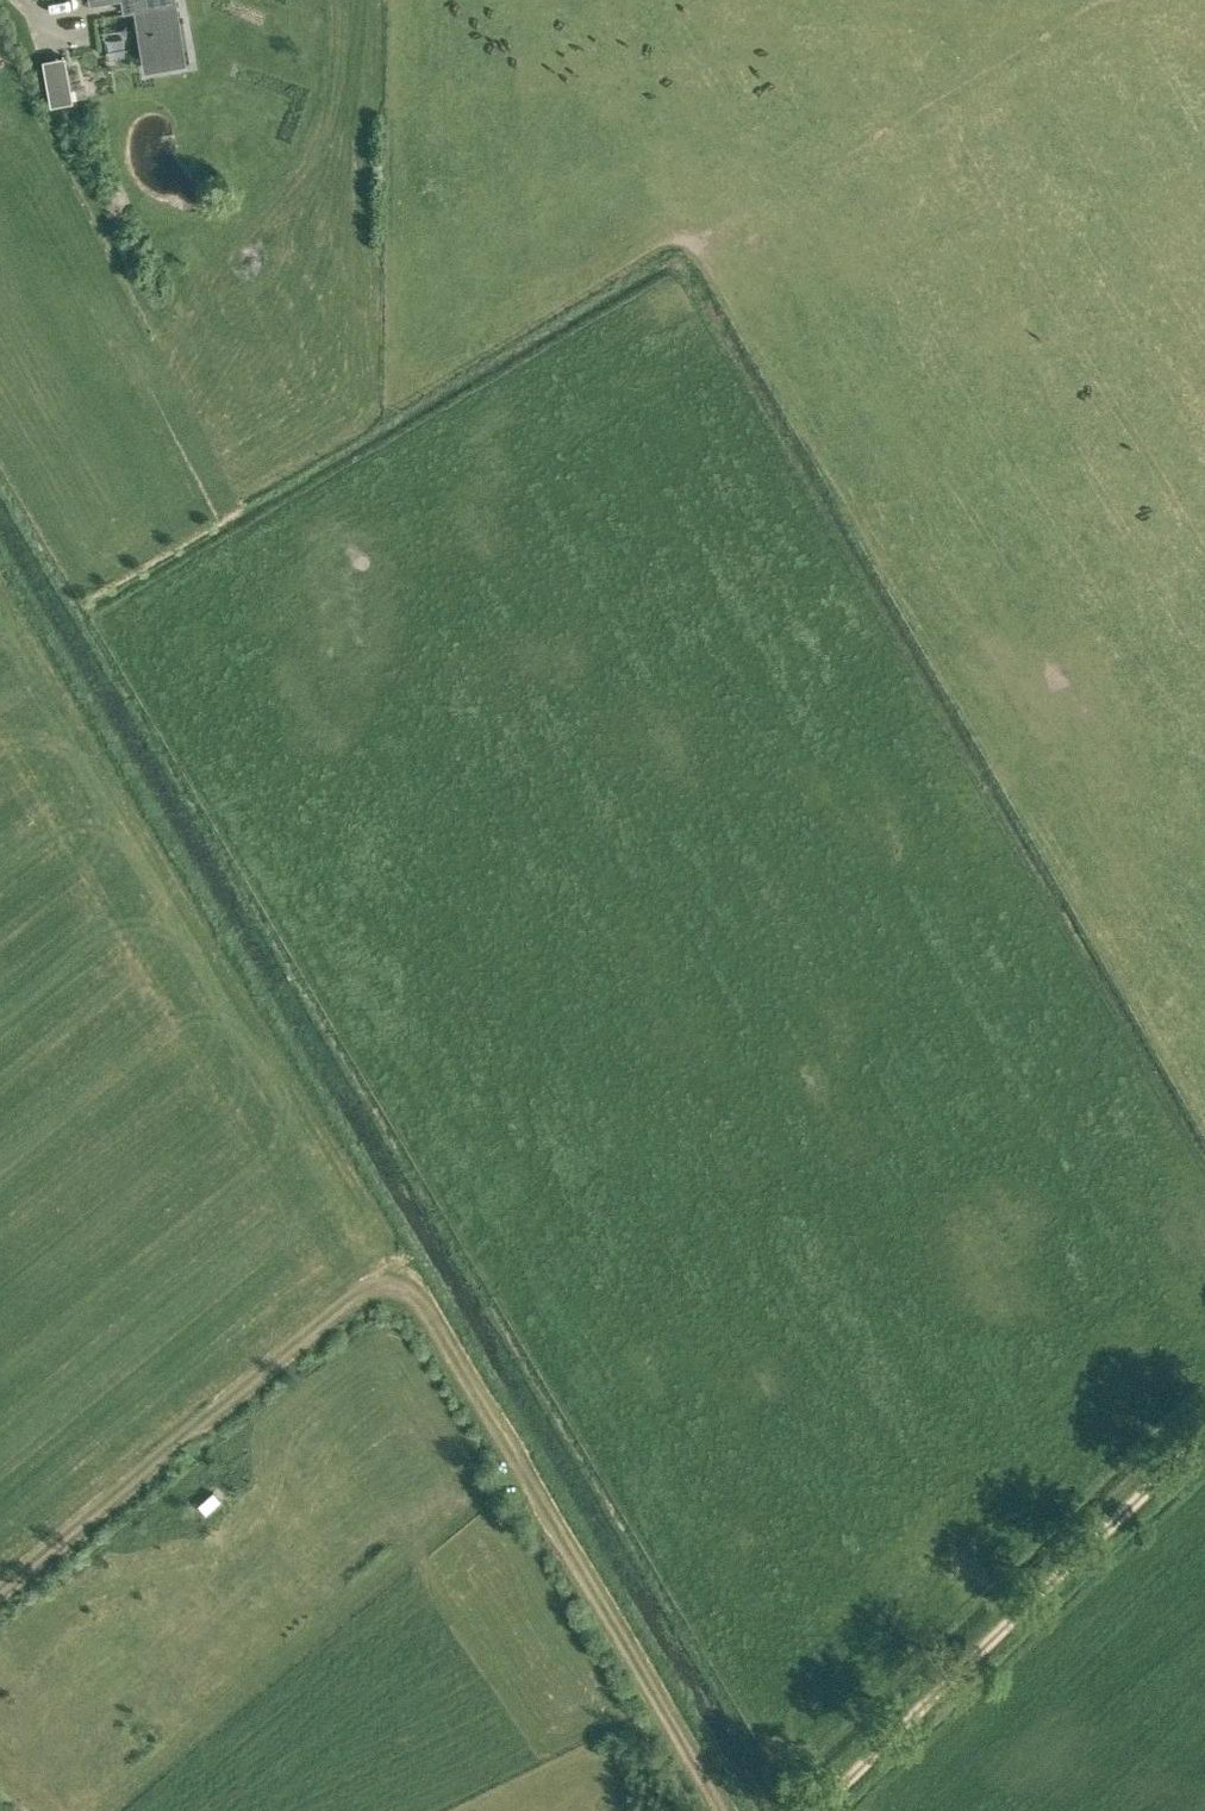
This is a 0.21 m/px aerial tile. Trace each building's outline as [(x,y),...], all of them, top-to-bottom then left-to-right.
[(145,60),(186,53),(177,0),(134,0),(145,60)] [(74,101),(67,54),(44,57),(52,105),(74,101)]
